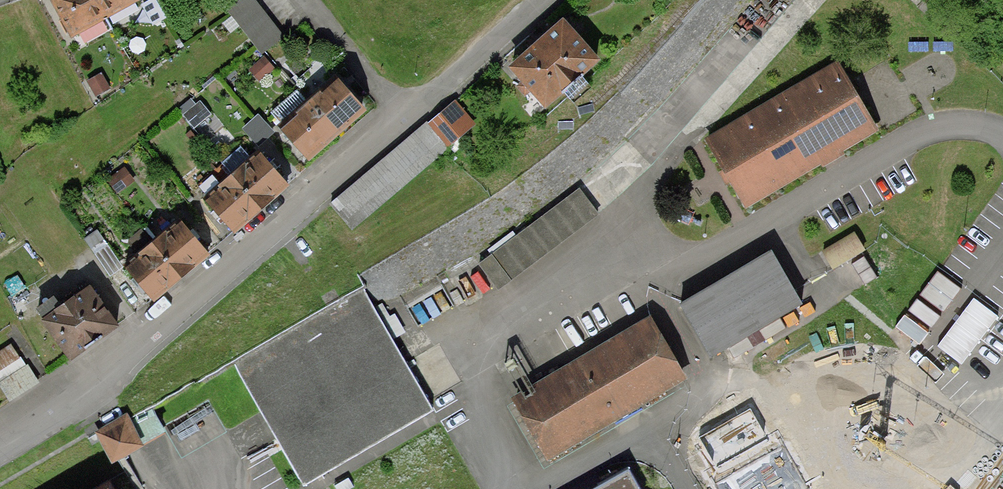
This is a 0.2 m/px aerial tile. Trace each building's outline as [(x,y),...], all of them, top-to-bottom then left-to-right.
[(74,42),(141,6),(138,0),(50,0),(74,42)] [(226,11),(262,58),(286,40),(256,0),(241,0),(226,11)] [(554,25),(501,73),(540,115),(593,67),(554,25)] [(836,64),(705,142),(746,210),(877,133),(836,64)] [(365,115),(335,82),(270,141),(301,174),(365,115)] [(473,127),(453,103),(426,126),(447,150),(473,127)] [(447,150),(426,126),(328,209),(350,235),(447,150)] [(288,190),(253,149),(198,197),(233,237),(288,190)] [(598,173),(475,263),(497,293),(620,203),(598,173)] [(209,254),(174,213),(114,263),(149,305),(209,254)] [(769,256),(675,310),(703,358),(797,303),(769,256)] [(117,331),(89,290),(39,324),(67,365),(117,331)] [(224,379),(291,488),(294,488),(428,412),(358,294),(224,379)] [(643,318),(506,399),(544,464),(680,384),(643,318)] [(144,444),(127,416),(96,434),(113,462),(144,444)]
